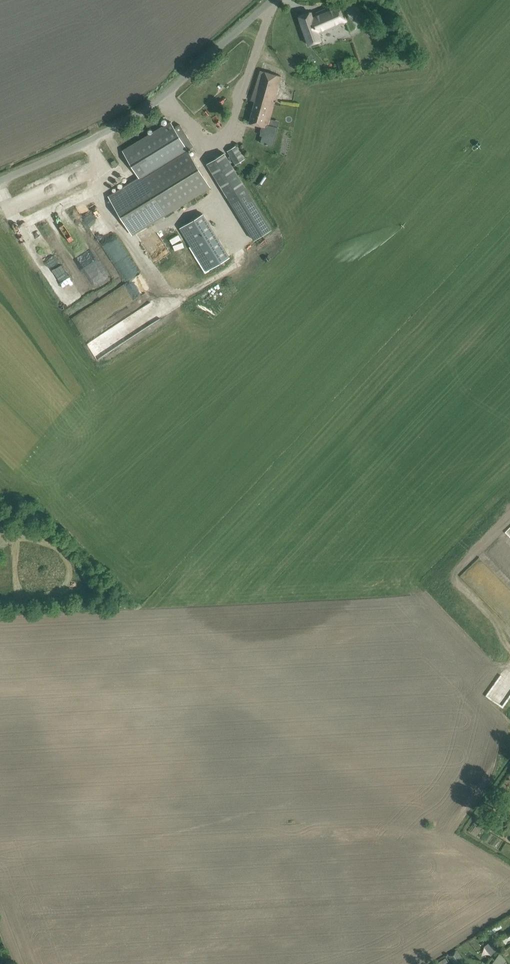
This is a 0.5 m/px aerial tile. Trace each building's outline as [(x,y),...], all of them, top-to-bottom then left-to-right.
[(347,21),(339,3),(311,14),(310,11),(299,16),(308,44),(321,40),(318,34),(347,21)] [(281,76),(260,70),(251,100),(255,101),(250,122),(262,125),(260,131),(263,132),(260,142),(266,144),(268,145),(268,144),(273,146),(278,127),(268,124),(281,76)] [(133,235),(211,187),(188,150),(194,146),(181,125),(175,128),(171,122),(123,151),(139,177),(108,195),(133,235)] [(226,151),(235,164),(245,158),(236,145),(226,151)] [(271,229),(224,152),(206,164),(253,240),(271,229)] [(183,224),(209,267),(227,256),(201,213),(183,224)] [(455,963),(457,963),(463,959),(456,949),(448,955),(455,963)]
